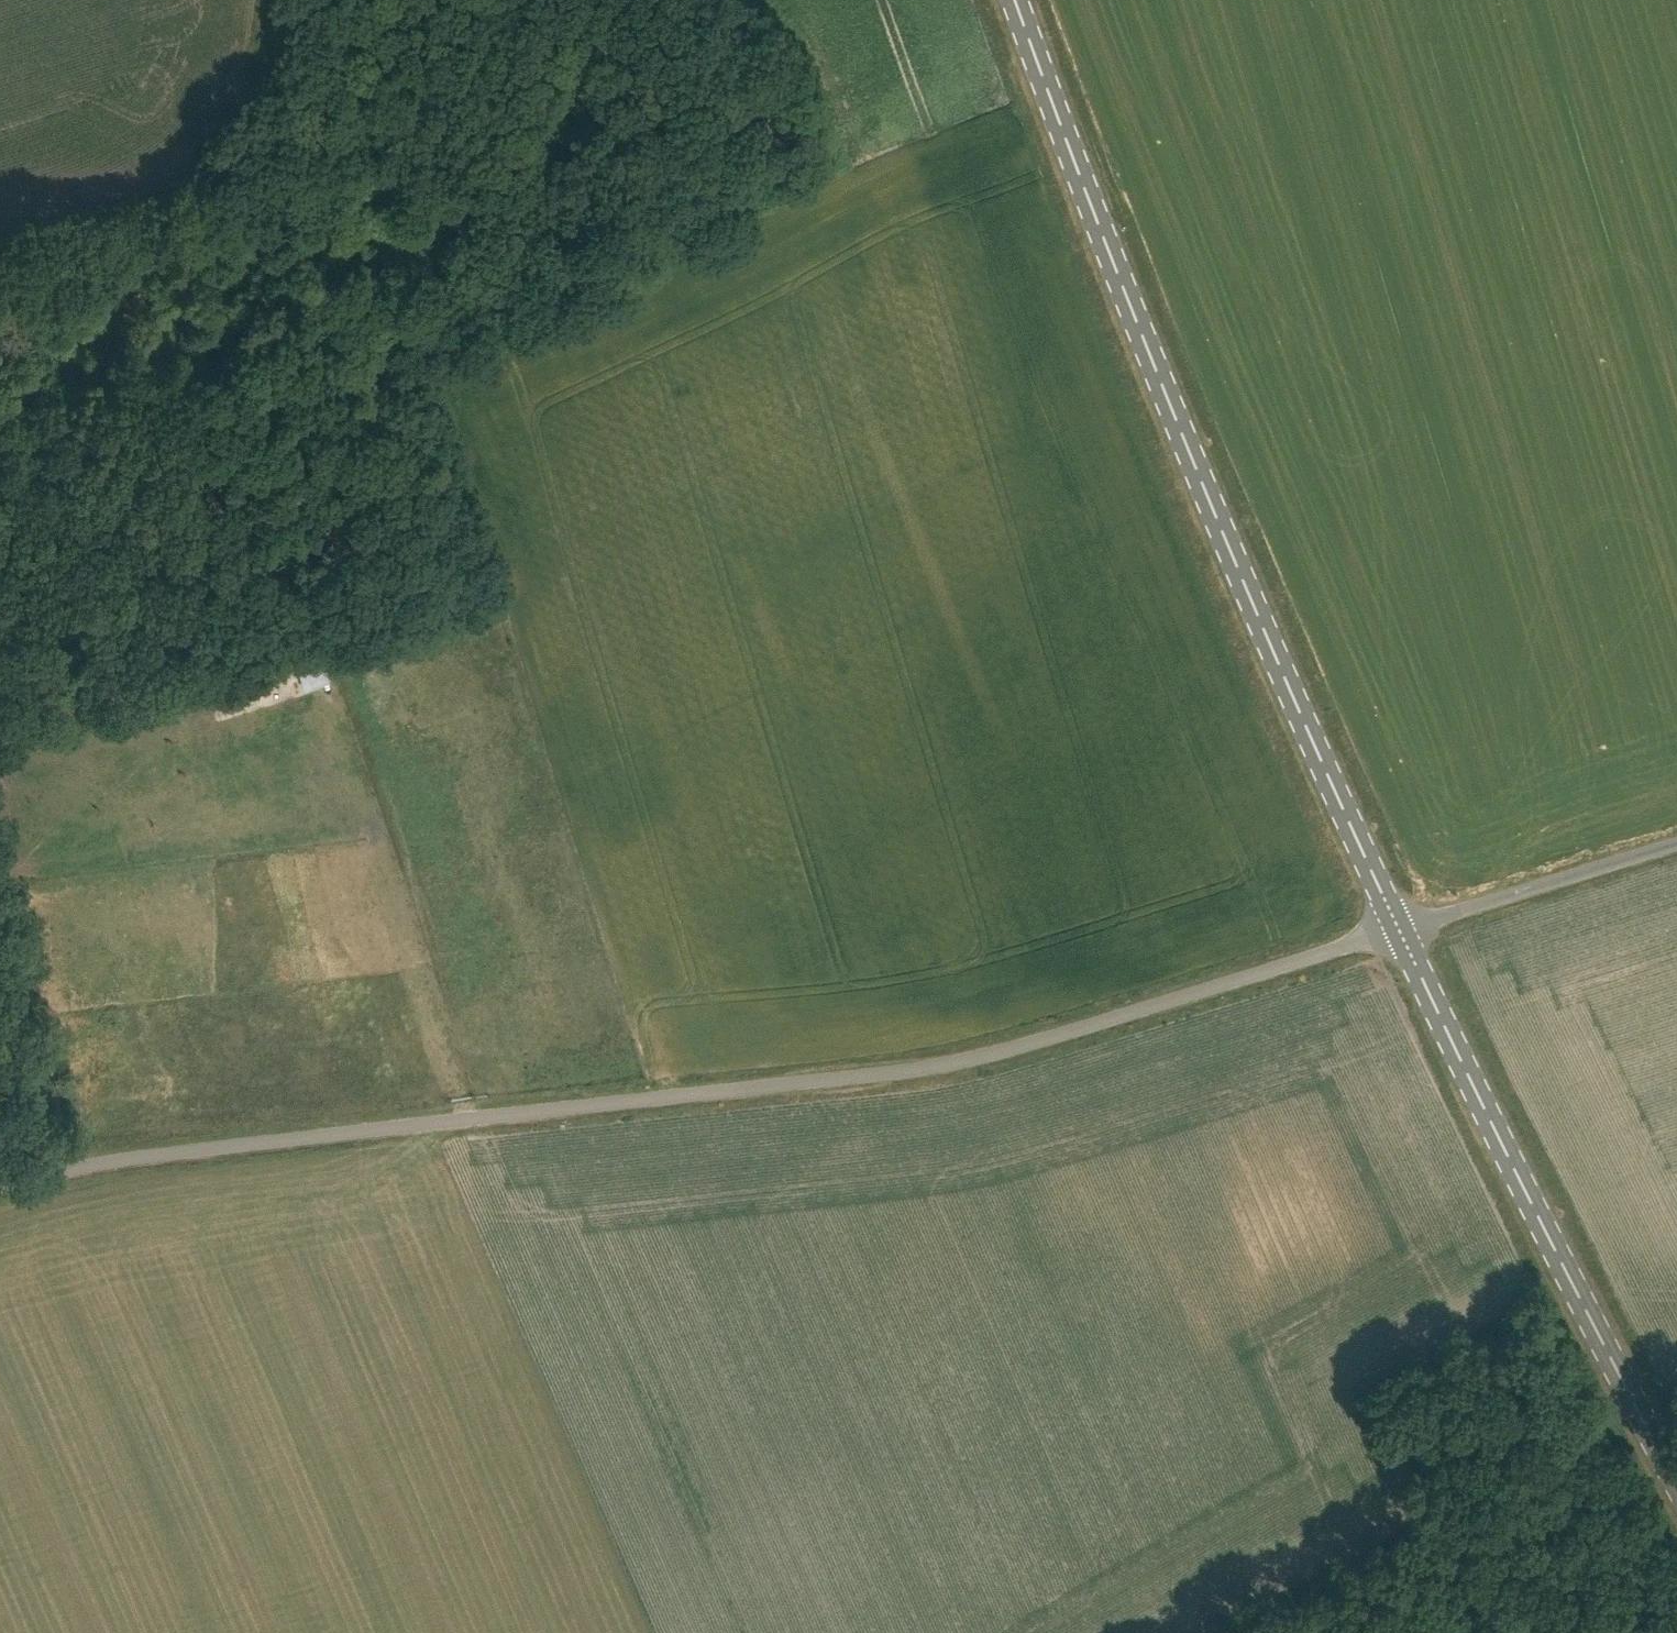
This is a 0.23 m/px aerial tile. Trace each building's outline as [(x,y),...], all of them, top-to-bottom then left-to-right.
[(298,654),(307,696),(333,691),(324,649),(298,654)]
